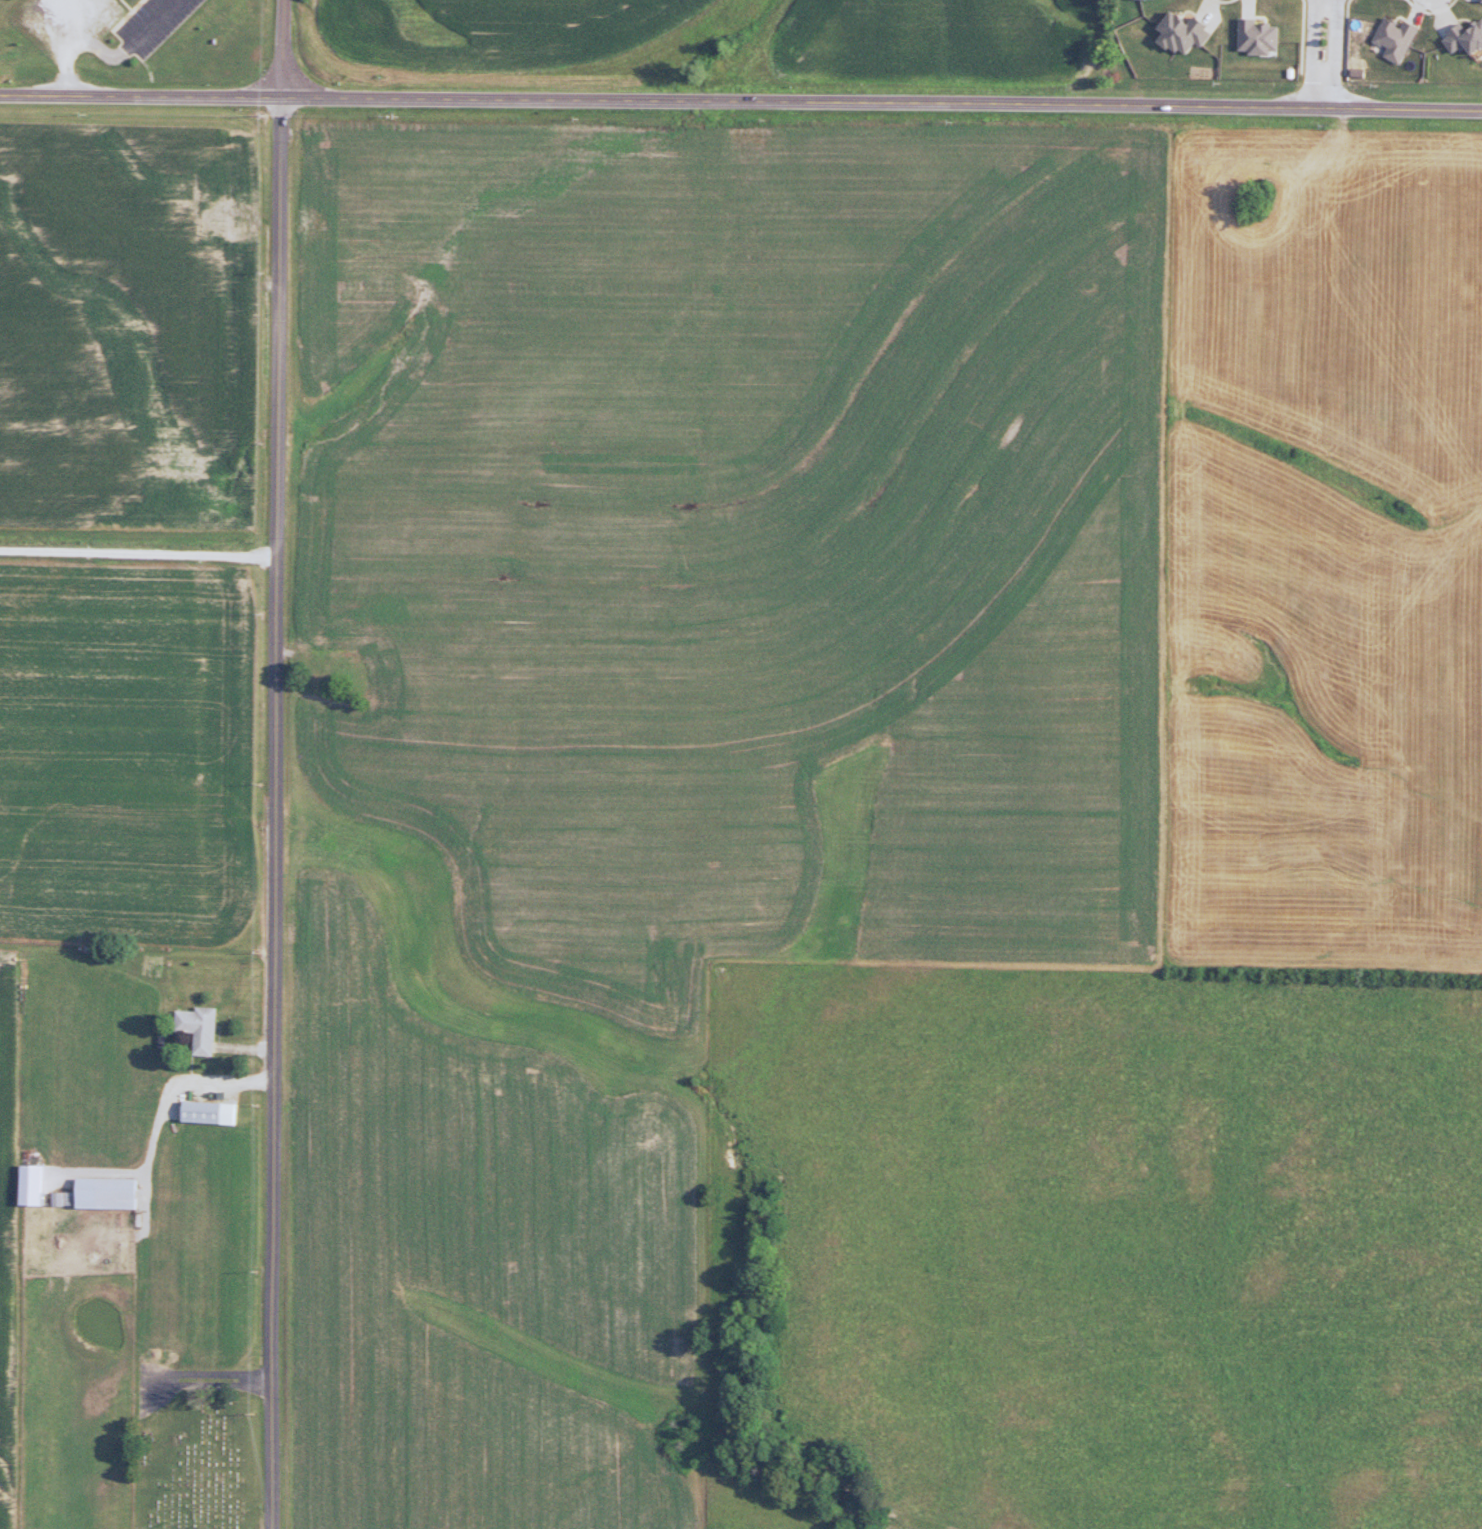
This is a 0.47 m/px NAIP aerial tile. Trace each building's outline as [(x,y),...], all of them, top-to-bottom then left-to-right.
[(1157,32),(1184,59),(1202,41),(1205,44),(1215,34),(1198,16),(1189,24),(1177,12),(1157,32)] [(1450,38),(1460,53),(1471,46),(1479,57),(1481,55),(1481,16),(1450,38)] [(220,1007),(191,1006),(190,1022),(177,1021),(177,1032),(197,1032),(197,1055),(218,1056),(220,1007)] [(240,1124),(241,1102),(184,1101),(183,1122),(240,1124)] [(81,1208),(139,1208),(139,1177),(81,1177),(81,1208)]
